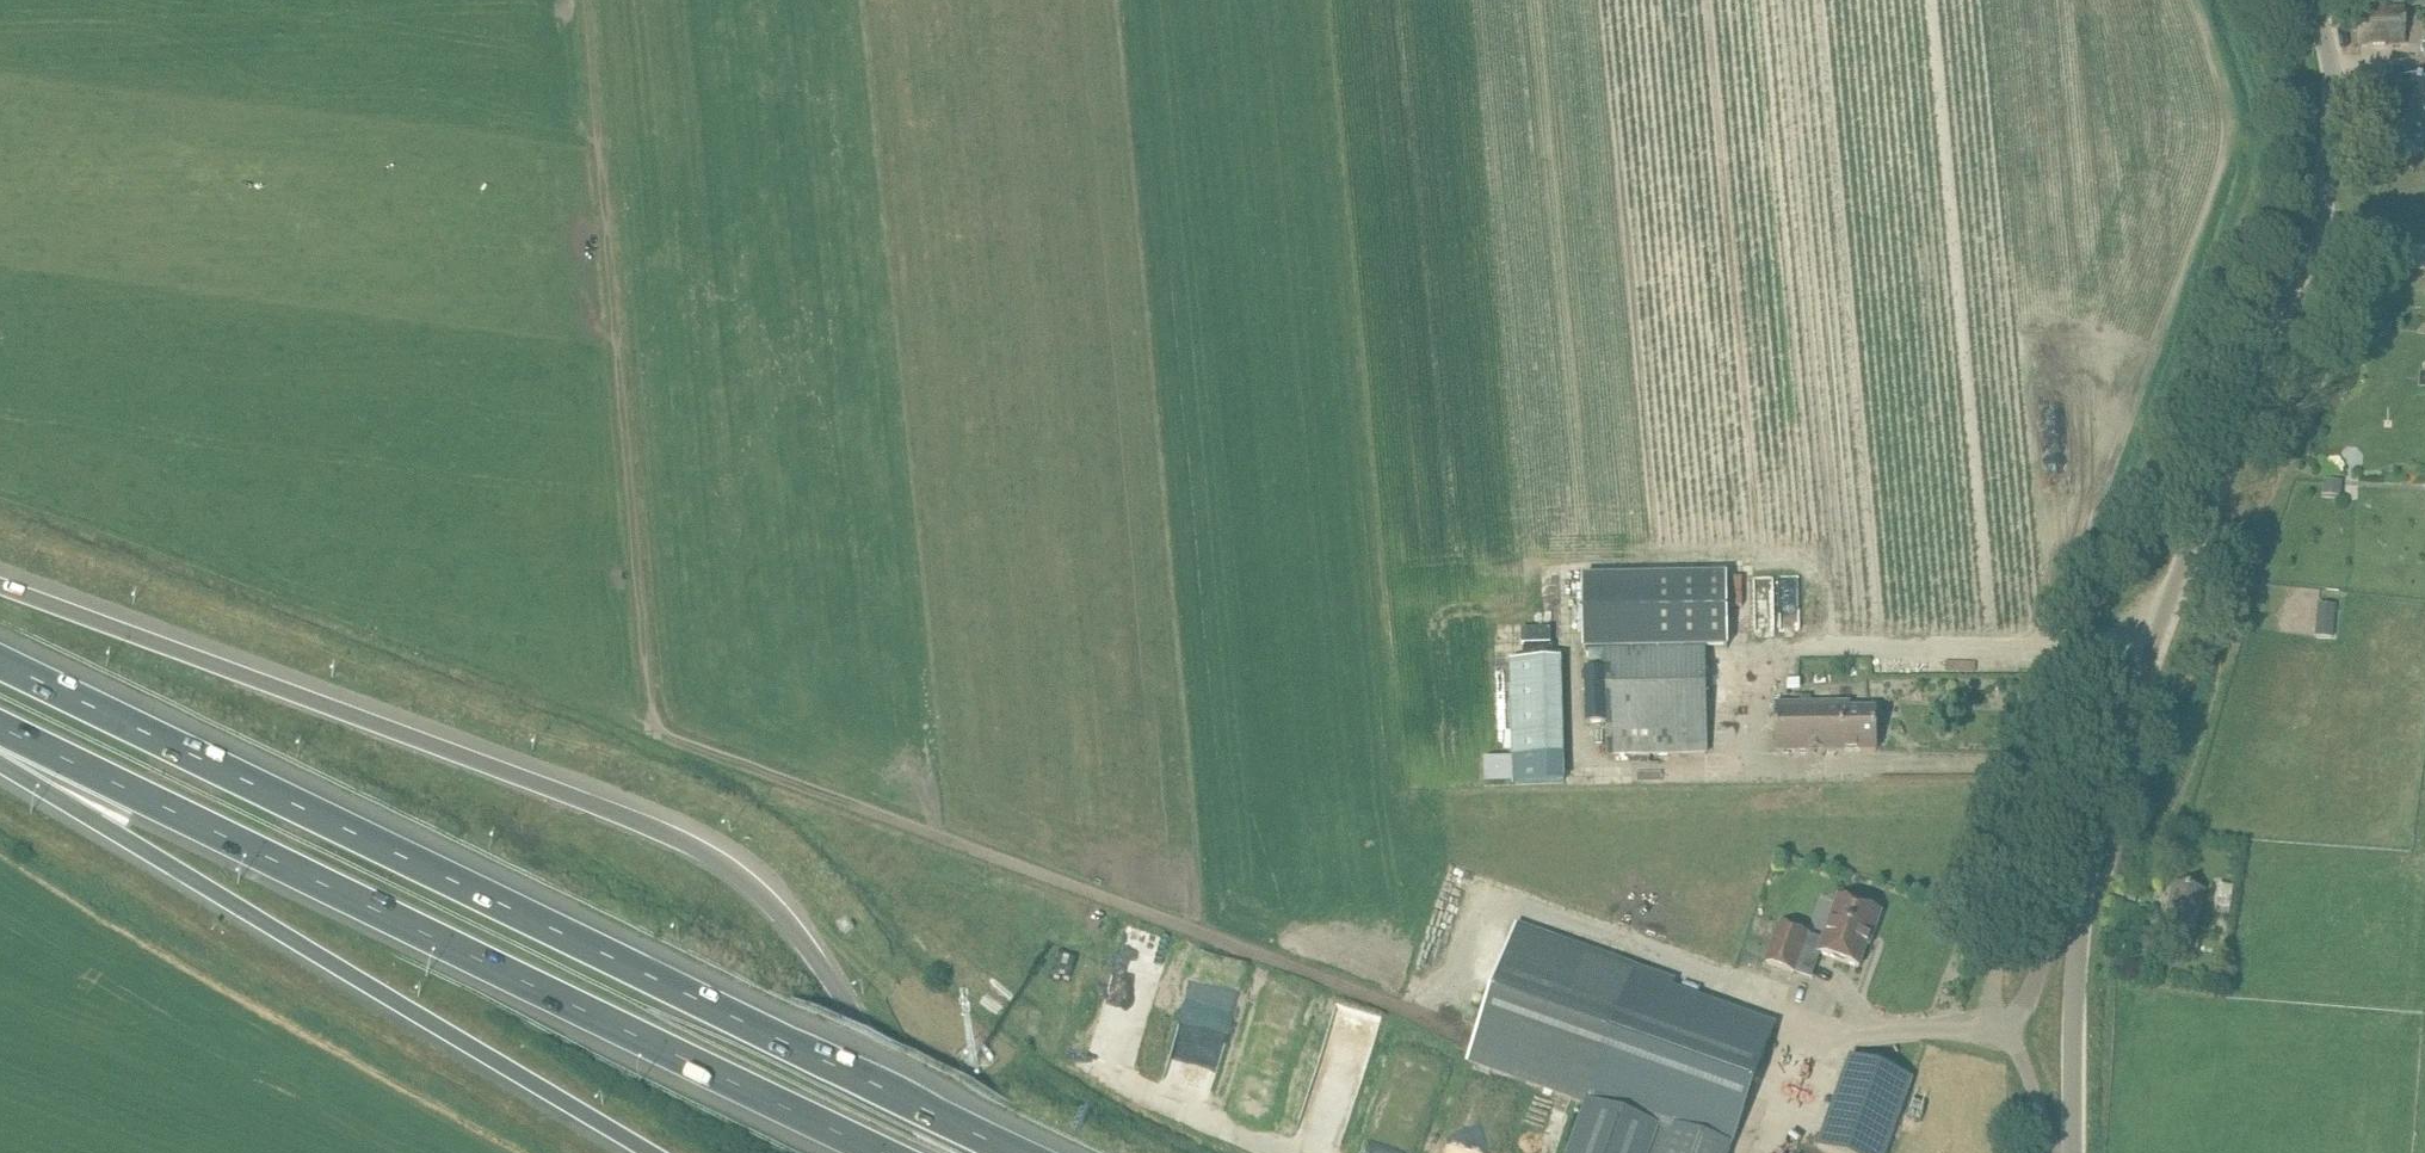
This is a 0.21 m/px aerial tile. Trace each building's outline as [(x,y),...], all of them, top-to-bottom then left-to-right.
[(2359,43),(2383,42),(2424,41),(2423,7),(2358,9),(2359,43)] [(2378,141),(2417,155),(2424,135),(2424,87),(2401,79),(2378,141)] [(2324,482),(2324,494),(2340,495),(2341,483),(2324,482)] [(1727,574),(1582,576),(1583,651),(1588,651),(1589,665),(1606,664),(1606,679),(1607,737),(1607,755),(1706,753),(1704,649),(1729,649),(1727,574)] [(2317,624),(2316,636),(2332,637),(2333,625),(2317,624)] [(1560,660),(1509,661),(1513,758),(1564,756),(1560,660)] [(1604,668),(1585,668),(1586,723),(1606,722),(1604,668)] [(1778,751),(1852,751),(1876,750),(1876,709),(1850,709),(1850,703),(1778,703),(1778,751)] [(2204,890),(2199,889),(2175,883),(2164,933),(2193,940),(2204,890)] [(2231,886),(2219,884),(2215,914),(2227,916),(2231,886)] [(1766,961),(1772,964),(1794,972),(1803,946),(1819,951),(1819,952),(1860,967),(1868,944),(1865,943),(1868,935),(1873,937),(1882,913),(1839,897),(1824,932),(1822,939),(1806,933),(1806,932),(1779,923),(1766,961)] [(1397,1042),(1586,1109),(1570,1152),(1729,1152),(1773,1029),(1751,1021),(1633,979),(1637,966),(1517,923),(1450,900),(1446,913),(1397,1042)] [(1212,1091),(1246,960),(1203,948),(1168,1080),(1212,1091)] [(1850,1057),(1819,1147),(1836,1152),(1886,1152),(1913,1079),(1850,1057)]
